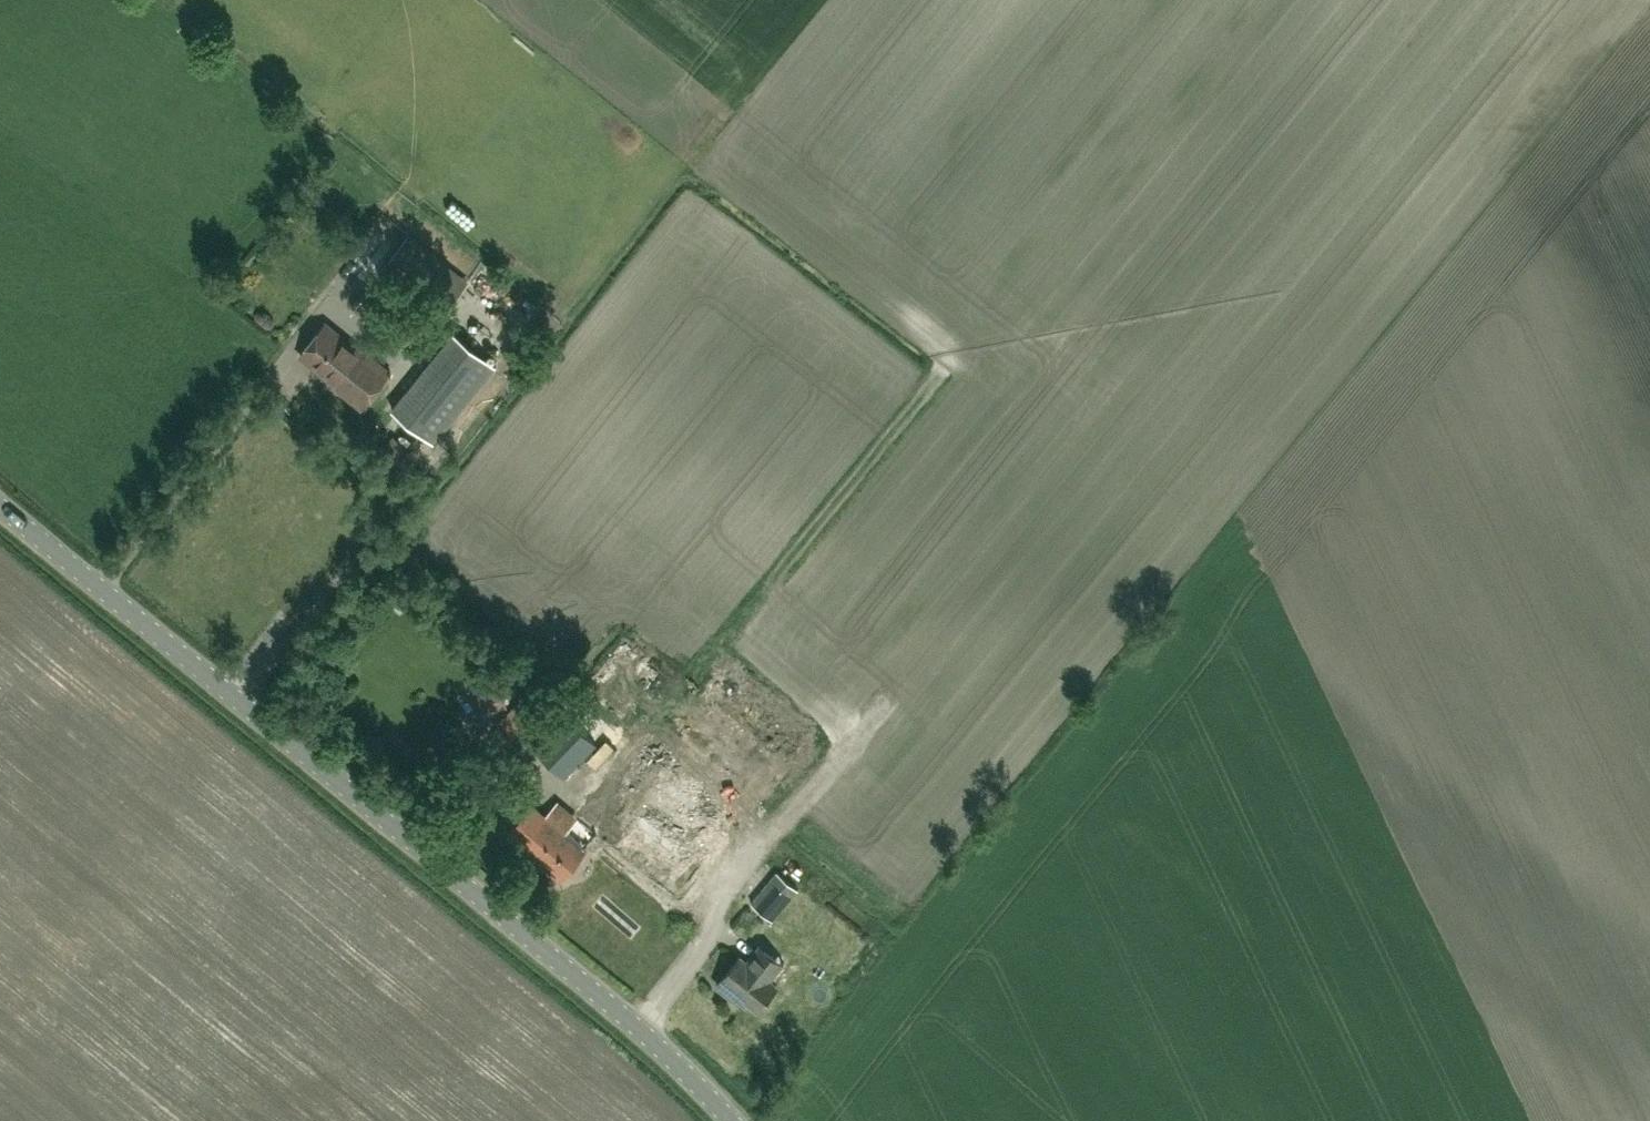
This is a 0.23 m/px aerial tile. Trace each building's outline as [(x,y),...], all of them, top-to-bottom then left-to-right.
[(408,234),(380,269),(439,316),(467,281),(408,234)] [(373,324),(386,309),(363,291),(351,305),(373,324)] [(361,407),(390,371),(367,353),(365,356),(325,324),(301,354),(341,387),(339,389),(361,407)] [(454,332),(392,409),(434,442),(495,365),(454,332)] [(655,685),(665,671),(628,643),(618,656),(655,685)] [(481,711),(506,706),(503,686),(477,691),(481,711)] [(533,695),(509,719),(521,731),(545,707),(533,695)] [(564,778),(595,745),(565,717),(533,749),(564,778)] [(710,719),(693,742),(750,783),(767,760),(710,719)] [(551,809),(545,816),(531,804),(508,830),(523,843),(521,845),(561,879),(587,848),(586,847),(600,830),(680,899),(727,843),(711,829),(724,815),(650,752),(616,791),(605,781),(576,815),(579,818),(572,827),(551,809)] [(772,919),(798,889),(777,871),(751,902),(772,919)] [(760,943),(745,961),(739,956),(717,984),(739,1002),(744,997),(758,1008),(776,986),(769,980),(784,962),(760,943)]
